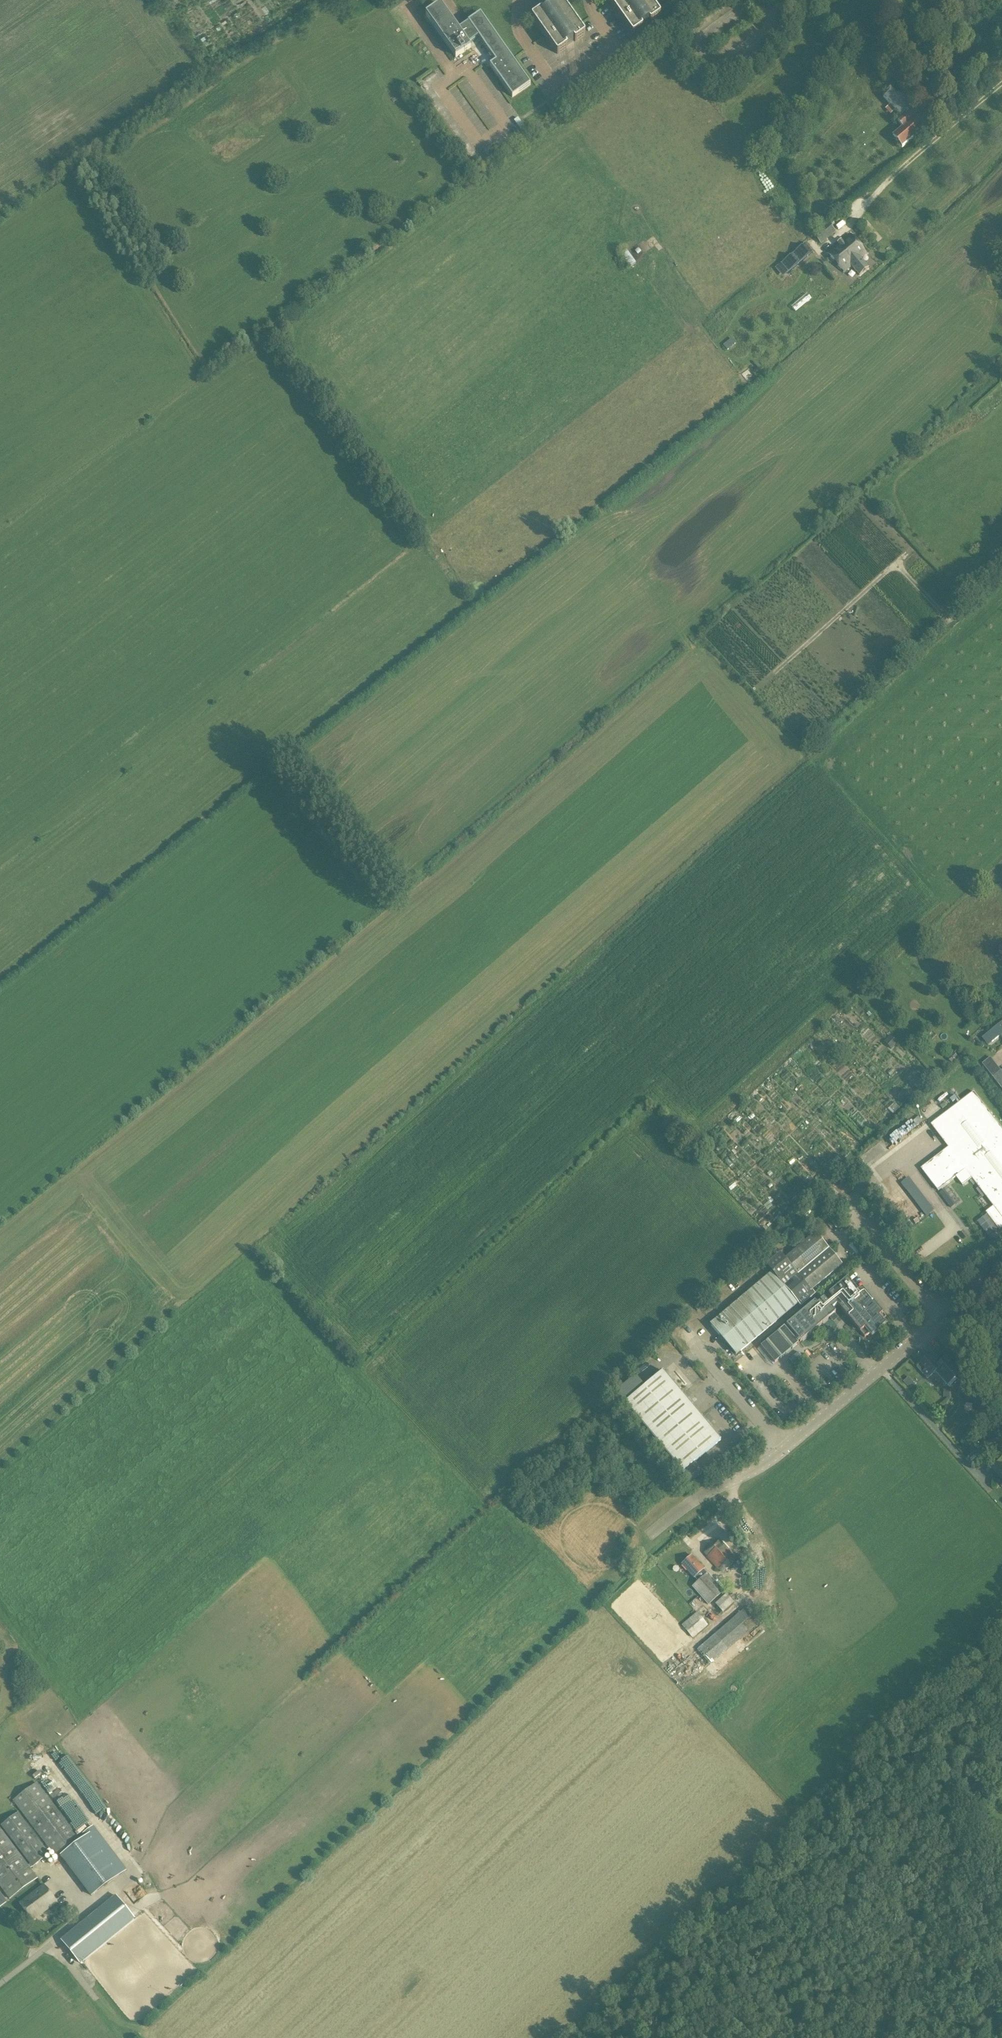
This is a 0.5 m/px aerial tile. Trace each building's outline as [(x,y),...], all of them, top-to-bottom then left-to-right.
[(550,5),(550,6),(550,7),(551,8),(549,9),(548,9),(548,8),(547,8),(546,8),(545,9),(545,10),(545,11),(545,12),(543,13),(542,12),(542,11),(541,12),(532,18),(532,19),(540,30),(541,31),(540,31),(548,42),(549,43),(556,54),(557,54),(557,55),(558,54),(567,48),(566,48),(567,48),(567,47),(566,46),(574,41),(575,42),(576,42),(585,36),(584,36),(585,35),(584,34),(585,34),(577,23),(576,22),(569,11),(568,11),(568,10),(561,0),(557,0),(550,5)] [(608,0),(615,11),(616,11),(616,12),(624,23),(625,24),(624,24),(632,35),(633,36),(634,35),(642,29),(643,29),(642,28),(642,27),(650,22),(651,23),(652,23),(660,17),(661,16),(660,15),(653,4),(652,3),(650,0),(608,0)] [(461,34),(441,5),(426,16),(456,58),(471,48),(469,45),(479,38),(496,62),(490,66),(512,98),(530,85),(481,15),(469,23),(471,26),(461,34)] [(895,97),(890,91),(883,97),(900,116),(895,120),(903,129),(893,137),(902,148),(925,129),(898,98),(897,96),(895,97)] [(835,232),(828,224),(814,235),(821,244),(825,241),(824,239),(830,234),(831,236),(835,232)] [(866,254),(850,235),(842,242),(841,241),(839,244),(863,273),(869,268),(861,259),(866,254)] [(810,255),(812,253),(805,244),(803,246),(781,264),(789,273),(810,255)] [(863,273),(839,244),(838,245),(828,254),(844,273),(852,266),(852,267),(855,265),(858,268),(854,272),(858,277),(863,273)] [(629,268),(636,263),(627,250),(619,255),(629,268)] [(731,339),(723,345),(728,351),(736,344),(731,339)] [(1001,1024),(986,1036),(992,1043),(996,1040),(996,1039),(1001,1035),(1001,1036),(1001,1025),(1001,1024)] [(892,1050),(898,1043),(890,1036),(884,1043),(892,1050)] [(953,1052),(947,1058),(952,1064),(958,1058),(953,1052)] [(987,1070),(1001,1089),(1001,1070),(1001,1071),(995,1064),(987,1070)] [(922,1169),(939,1191),(966,1170),(994,1207),(986,1213),(1000,1231),(1001,1230),(1001,1128),(974,1092),(932,1125),(949,1148),(922,1169)] [(798,1275),(829,1249),(816,1233),(784,1259),(780,1255),(767,1266),(784,1287),(798,1275)] [(899,1249),(903,1245),(900,1241),(895,1244),(899,1249)] [(829,1249),(798,1275),(784,1287),(801,1307),(815,1295),(812,1290),(842,1265),(829,1249)] [(736,1356),(774,1324),(796,1305),(782,1288),(783,1287),(771,1274),(710,1325),(736,1356)] [(858,1292),(847,1279),(821,1301),(819,1298),(760,1347),(775,1364),(798,1344),(792,1337),(794,1335),(800,1342),(829,1318),(831,1320),(836,1316),(834,1314),(835,1312),(832,1309),(837,1305),(865,1338),(870,1333),(872,1335),(879,1330),(885,1324),(879,1317),(883,1313),(862,1288),(858,1292)] [(925,1360),(917,1367),(922,1372),(928,1379),(936,1372),(943,1365),(941,1363),(932,1354),(925,1360)] [(943,1365),(936,1372),(940,1377),(947,1385),(956,1378),(955,1376),(959,1372),(946,1359),(941,1363),(943,1365)] [(683,1473),(721,1440),(663,1371),(625,1403),(683,1473)] [(977,1389),(968,1378),(963,1382),(972,1393),(977,1389)] [(915,1385),(910,1390),(913,1394),(919,1390),(915,1385)] [(951,1399),(952,1389),(950,1388),(950,1390),(944,1390),(943,1398),(951,1399)] [(980,1390),(970,1398),(978,1408),(988,1400),(980,1390)] [(993,1419),(996,1416),(994,1414),(987,1420),(989,1422),(987,1424),(1001,1439),(1001,1438),(1001,1425),(999,1422),(997,1423),(993,1419)] [(969,1459),(974,1465),(976,1463),(979,1466),(984,1462),(981,1459),(982,1458),(978,1452),(969,1459)] [(721,1572),(728,1569),(732,1565),(737,1558),(719,1539),(713,1543),(708,1547),(704,1553),(721,1572)] [(707,1574),(704,1570),(705,1570),(693,1556),(683,1565),(695,1579),(695,1578),(699,1582),(693,1587),(709,1605),(724,1592),(708,1574),(707,1574)] [(723,1613),(734,1603),(726,1595),(715,1604),(723,1613)] [(746,1609),(698,1650),(711,1665),(756,1626),(757,1628),(760,1625),(746,1609)] [(693,1638),(708,1626),(697,1614),(683,1626),(693,1638)] [(986,1664),(992,1671),(999,1665),(998,1664),(1000,1661),(994,1655),(988,1661),(988,1662),(986,1664)] [(962,1695),(951,1697),(953,1711),(956,1710),(957,1716),(965,1715),(963,1704),(962,1695)] [(1,1886),(0,1886),(0,1887),(10,1900),(38,1879),(30,1869),(33,1867),(50,1854),(53,1852),(58,1858),(61,1856),(92,1897),(127,1870),(93,1826),(82,1834),(85,1838),(80,1841),(37,1783),(14,1800),(50,1849),(47,1851),(18,1813),(1,1826),(30,1864),(28,1866),(0,1829),(0,1885),(1,1886)] [(971,1798),(961,1805),(963,1807),(962,1808),(966,1812),(976,1803),(971,1798)] [(33,1921),(57,1902),(44,1885),(20,1904),(33,1921)] [(116,1897),(62,1940),(74,1955),(78,1952),(84,1959),(133,1918),(127,1911),(116,1897)]
